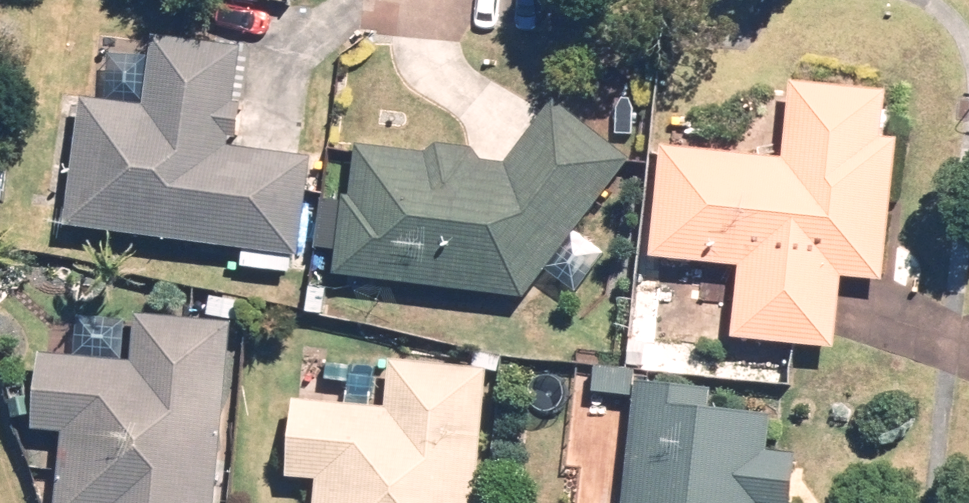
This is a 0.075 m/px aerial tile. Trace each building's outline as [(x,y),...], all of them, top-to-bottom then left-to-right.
[(290,256),(298,257),(310,158),(227,149),(228,139),(237,140),(241,104),(232,103),(239,49),(151,39),(143,107),(81,100),(66,231),(242,251),(240,267),(288,272),(290,256)] [(660,145),(648,258),(739,267),(732,338),(833,349),(841,275),(883,280),(897,140),(881,138),(886,90),(789,81),(781,158),(660,145)] [(343,196),(333,276),(523,298),(628,161),(555,101),(504,163),(481,161),(471,148),(436,144),(425,154),(356,146),(350,197),(343,196)] [(209,297),(206,315),(238,320),(241,302),(209,297)] [(230,323),(134,314),(130,363),(37,354),(30,430),(61,433),(55,502),(214,502),(230,323)] [(487,369),(389,360),(384,409),(292,401),(285,477),(315,479),(313,502),(475,502),(487,369)] [(594,366),(592,393),(630,396),(633,370),(594,366)] [(796,454),(767,451),(771,415),(694,408),(696,388),(636,382),(624,502),(791,502),(796,454)]
